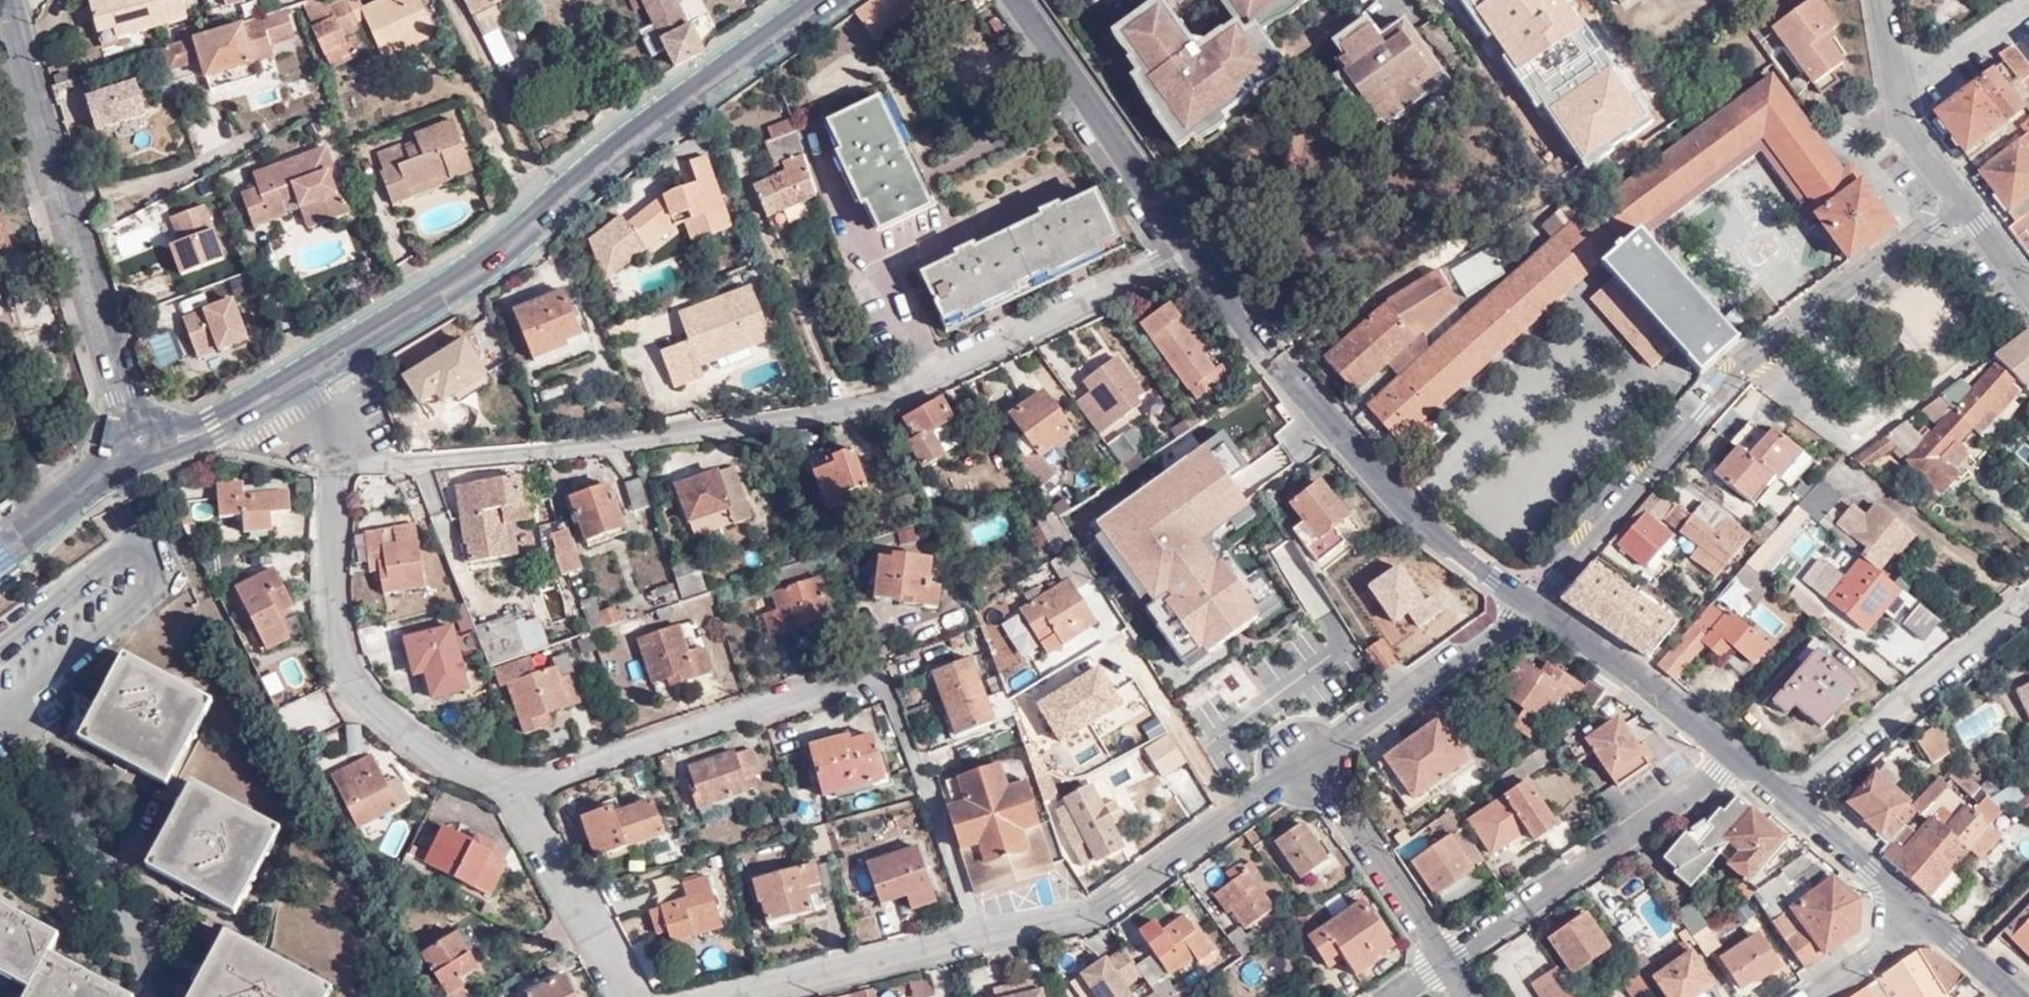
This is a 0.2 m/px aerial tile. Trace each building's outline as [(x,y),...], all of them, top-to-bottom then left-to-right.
[(137,1),(136,0),(94,0),(90,1),(99,37),(116,33),(119,42),(187,24),(181,0),(144,0),(137,1)] [(225,10),(246,5),(244,0),(223,0),(225,10)] [(326,0),(318,0),(302,5),(305,13),(329,6),(326,0)] [(359,31),(356,24),(365,20),(378,49),(429,26),(417,0),(385,0),(362,10),(358,0),(349,0),(345,2),(345,0),(342,0),(329,6),(305,13),(325,57),(346,47),(342,39),(359,31)] [(472,17),(506,0),(463,0),(472,17)] [(700,50),(690,29),(688,30),(673,0),(641,0),(655,28),(640,36),(652,60),(667,53),(674,68),(700,50)] [(855,12),(876,39),(906,18),(967,1),(976,15),(995,2),(993,0),(872,0),(855,12)] [(1225,7),(1234,19),(1247,9),(1256,21),(1257,20),(1286,0),(1220,0),(1225,7)] [(1257,20),(1263,29),(1270,24),(1275,23),(1286,17),(1295,10),(1302,3),(1304,0),(1295,0),(1294,0),(1286,0),(1257,20)] [(1585,173),(1657,121),(1571,0),(1461,0),(1585,173)] [(1620,9),(1634,0),(1615,0),(1620,9)] [(1841,27),(1821,0),(1810,0),(1769,29),(1813,88),(1846,65),(1826,38),(1841,27)] [(1159,3),(1121,29),(1140,55),(1132,61),(1130,62),(1157,100),(1149,106),(1148,106),(1157,118),(1156,119),(1177,149),(1192,139),(1211,126),(1207,120),(1217,112),(1215,109),(1247,87),(1276,65),(1278,64),(1254,30),(1253,30),(1245,20),(1221,37),(1220,35),(1200,49),(1192,38),(1187,42),(1182,46),(1177,38),(1182,35),(1175,25),(1159,3)] [(297,16),(213,40),(163,56),(170,78),(201,69),(210,100),(259,86),(254,70),(277,64),(272,49),(299,41),(296,30),(302,28),(297,16)] [(1181,22),(1175,25),(1182,35),(1187,42),(1192,38),(1189,33),(1181,22)] [(1366,23),(1336,45),(1346,59),(1339,64),(1346,74),(1337,80),(1347,93),(1354,88),(1361,97),(1359,97),(1379,125),(1403,107),(1407,113),(1416,106),(1409,96),(1440,74),(1403,25),(1394,31),(1379,42),(1376,36),(1366,23)] [(429,26),(378,49),(383,61),(434,37),(429,26)] [(1384,31),(1376,36),(1379,42),(1394,31),(1390,26),(1384,31)] [(1121,29),(1114,35),(1115,37),(1121,46),(1124,51),(1127,53),(1132,61),(1140,55),(1121,29)] [(482,38),(491,55),(507,47),(498,31),(482,38)] [(101,47),(119,42),(116,33),(99,37),(101,47)] [(1182,35),(1177,38),(1182,46),(1187,42),(1182,35)] [(331,70),(355,59),(349,46),(346,47),(325,57),(331,70)] [(2009,47),(1996,56),(2028,93),(2028,75),(2027,72),(2028,70),(2009,47)] [(703,55),(700,50),(674,68),(675,69),(703,55)] [(1276,65),(1247,87),(1251,92),(1256,88),(1260,88),(1270,83),(1272,82),(1278,78),(1282,74),(1276,65)] [(1994,73),(1935,116),(1965,156),(2024,113),(1994,73)] [(1139,75),(1133,79),(1137,86),(1139,88),(1140,92),(1141,95),(1148,104),(1149,106),(1157,100),(1139,75)] [(1699,376),(1719,358),(1738,341),(1644,237),(1759,152),(1800,206),(1808,200),(1819,214),(1815,217),(1849,262),(1893,230),(1863,186),(1864,181),(1856,169),(1848,167),(1841,172),(1819,141),(1771,77),(1594,207),(1592,206),(1588,209),(1577,196),(1542,226),(1553,240),(1427,353),(1416,362),(1400,377),(1366,407),(1397,442),(1600,262),(1602,264),(1600,266),(1612,280),(1674,348),(1699,376)] [(82,97),(95,134),(149,115),(136,78),(82,97)] [(71,85),(53,90),(61,117),(80,111),(71,85)] [(1247,87),(1215,109),(1217,112),(1221,118),(1226,114),(1235,107),(1239,103),(1244,97),(1251,92),(1247,87)] [(880,102),(831,124),(845,154),(838,158),(859,206),(868,203),(880,231),(929,210),(880,102)] [(1217,112),(1207,120),(1211,126),(1192,139),(1196,143),(1206,137),(1211,135),(1225,123),(1221,118),(1217,112)] [(818,197),(790,118),(768,126),(772,139),(765,142),(775,168),(783,166),(787,176),(753,189),(765,217),(818,197)] [(451,173),(452,177),(473,169),(455,119),(414,134),(417,143),(406,147),(405,144),(377,154),(384,172),(381,173),(394,204),(413,197),(410,190),(451,173)] [(73,125),(64,128),(66,136),(68,144),(78,142),(73,125)] [(2028,212),(2028,136),(1979,173),(2015,223),(2028,212)] [(323,147),(266,170),(271,185),(258,190),(240,195),(254,227),(271,221),(266,209),(283,203),(297,198),(300,207),(318,202),(326,221),(349,212),(323,147)] [(670,218),(675,226),(675,227),(686,223),(692,243),(730,228),(705,156),(688,162),(695,185),(673,193),(660,194),(624,224),(618,217),(589,241),(601,269),(637,239),(641,243),(670,218)] [(271,185),(266,170),(252,175),(258,190),(271,185)] [(454,181),(452,177),(451,173),(410,190),(413,197),(454,181)] [(1115,239),(1095,196),(924,276),(945,321),(962,313),(964,317),(1015,294),(1012,287),(1048,270),(1051,276),(1099,254),(1096,248),(1115,239)] [(1808,200),(1800,206),(1811,220),(1815,217),(1819,214),(1808,200)] [(309,228),(326,221),(318,202),(300,207),(309,228)] [(266,209),(271,221),(287,215),(283,203),(266,209)] [(168,245),(178,277),(226,262),(208,204),(167,216),(175,242),(168,245)] [(2027,251),(2028,249),(2028,236),(2024,230),(2028,227),(2028,212),(2015,223),(2009,228),(2027,251)] [(607,283),(675,226),(670,218),(641,243),(637,239),(601,269),(607,283)] [(4,227),(0,228),(0,245),(9,242),(4,227)] [(1800,262),(1742,264),(1743,283),(1767,282),(1768,297),(1801,296),(1800,262)] [(1438,270),(1391,299),(1367,320),(1324,358),(1353,392),(1387,363),(1421,332),(1424,335),(1458,305),(1438,270)] [(1651,368),(1674,348),(1612,280),(1590,299),(1651,368)] [(181,316),(194,360),(249,344),(231,287),(157,309),(161,322),(181,316)] [(699,368),(717,361),(714,354),(745,342),(748,350),(770,342),(751,290),(678,317),(689,345),(661,354),(673,390),(703,378),(699,368)] [(563,295),(514,314),(533,362),(561,350),(559,346),(579,339),(563,295)] [(1193,399),(1226,378),(1227,372),(1219,363),(1211,369),(1166,306),(1138,325),(1193,399)] [(1416,362),(1427,353),(1424,335),(1421,332),(1387,363),(1400,377),(1416,362)] [(1995,357),(2016,378),(2028,368),(2028,332),(1995,357)] [(440,404),(454,397),(481,380),(489,376),(466,338),(402,377),(419,406),(436,397),(440,404)] [(714,354),(717,361),(748,350),(745,342),(714,354)] [(1092,394),(1076,406),(1099,437),(1146,405),(1117,363),(1085,383),(1092,394)] [(1940,397),(1971,425),(1979,433),(1997,414),(1988,406),(2001,394),(2009,402),(2019,391),(2011,383),(1994,366),(1971,390),(1962,381),(1940,397)] [(2011,383),(2019,391),(2028,383),(2028,368),(2016,378),(2011,383)] [(481,380),(454,397),(456,401),(483,384),(481,380)] [(567,382),(531,392),(535,407),(571,397),(567,382)] [(1988,406),(1997,414),(2009,402),(2001,394),(1988,406)] [(1072,437),(1042,395),(1011,417),(1041,460),(1072,437)] [(1904,422),(1853,459),(1863,466),(1890,448),(1939,493),(1955,477),(1947,470),(1964,452),(1955,443),(1971,425),(1940,397),(1923,408),(1938,424),(1922,440),(1904,422)] [(897,426),(903,440),(915,434),(919,440),(912,444),(927,469),(955,453),(941,430),(956,421),(943,400),(897,426)] [(1196,410),(1183,419),(1190,429),(1203,420),(1196,410)] [(1812,458),(1780,433),(1775,440),(1768,435),(1749,420),(1731,443),(1738,447),(1738,446),(1775,475),(1789,487),(1812,458)] [(1768,435),(1775,440),(1780,433),(1773,428),(1768,435)] [(1223,432),(1204,446),(1229,481),(1249,467),(1223,432)] [(1105,447),(1121,469),(1139,455),(1123,434),(1105,447)] [(1140,492),(1097,524),(1104,533),(1148,594),(1154,603),(1166,620),(1158,626),(1156,627),(1182,663),(1202,648),(1207,654),(1232,636),(1236,633),(1234,629),(1241,624),(1243,628),(1248,625),(1258,618),(1254,611),(1274,597),(1257,573),(1239,586),(1236,581),(1221,560),(1217,555),(1209,561),(1201,550),(1205,528),(1214,522),(1220,530),(1230,523),(1249,508),(1245,502),(1241,505),(1227,486),(1231,483),(1229,481),(1204,446),(1152,484),(1156,489),(1144,498),(1140,492)] [(1726,481),(1756,504),(1769,488),(1766,486),(1775,475),(1738,446),(1738,447),(1722,467),(1731,474),(1726,481)] [(854,452),(811,469),(828,514),(871,497),(854,452)] [(1717,473),(1726,481),(1731,474),(1722,467),(1717,473)] [(731,469),(677,488),(692,539),(749,521),(731,469)] [(354,475),(354,500),(384,500),(385,475),(354,475)] [(518,479),(457,489),(466,545),(463,546),(466,566),(519,557),(513,525),(531,522),(527,498),(522,499),(518,479)] [(243,481),(215,484),(218,517),(246,515),(247,532),(272,529),(271,513),(289,511),(288,493),(244,497),(243,481)] [(1150,481),(1138,490),(1140,492),(1144,498),(1156,489),(1152,484),(1150,481)] [(1319,564),(1344,543),(1333,527),(1345,517),(1319,484),(1311,489),(1304,481),(1283,496),(1304,522),(1293,531),(1319,564)] [(1804,499),(1812,490),(1800,481),(1793,490),(1804,499)] [(648,509),(640,483),(625,487),(633,513),(648,509)] [(1245,502),(1231,483),(1227,486),(1241,505),(1245,502)] [(586,545),(624,531),(608,488),(570,502),(586,545)] [(1655,489),(1612,537),(1643,565),(1672,534),(1652,517),(1657,512),(1701,544),(1692,556),(1716,576),(1748,534),(1725,517),(1713,534),(1690,516),(1655,489)] [(1690,516),(1713,534),(1725,517),(1703,500),(1690,516)] [(1851,507),(1830,532),(1862,557),(1878,571),(1892,553),(1896,554),(1913,535),(1877,504),(1864,518),(1851,507)] [(1757,574),(1810,515),(1798,506),(1787,518),(1782,524),(1768,540),(1761,548),(1746,564),(1757,574)] [(1249,508),(1230,523),(1235,531),(1255,517),(1249,508)] [(1053,556),(1071,546),(1052,509),(1034,518),(1053,556)] [(1768,540),(1782,524),(1770,514),(1755,531),(1768,540)] [(1214,522),(1205,528),(1201,550),(1209,561),(1217,555),(1211,547),(1213,534),(1220,530),(1214,522)] [(378,569),(382,593),(423,586),(413,524),(383,529),(386,543),(384,543),(388,562),(377,564),(378,569)] [(365,532),(371,570),(378,569),(377,564),(388,562),(384,543),(386,543),(383,529),(365,532)] [(626,536),(624,531),(586,545),(587,550),(626,536)] [(1761,548),(1768,540),(1755,531),(1749,539),(1761,548)] [(567,533),(552,538),(559,557),(555,558),(562,577),(580,570),(567,533)] [(1104,533),(1096,539),(1139,600),(1148,594),(1104,533)] [(1073,550),(1053,563),(1064,580),(1017,610),(1038,644),(1054,633),(1062,645),(1096,624),(1075,590),(1091,580),(1073,550)] [(1229,554),(1221,560),(1236,581),(1244,575),(1229,554)] [(236,555),(197,561),(206,577),(238,572),(236,555)] [(1878,571),(1862,557),(1844,579),(1820,558),(1795,588),(1825,613),(1833,604),(1865,632),(1882,612),(1893,621),(1902,610),(1910,616),(1903,625),(1923,642),(1940,623),(1878,571)] [(894,562),(877,562),(874,603),(896,605),(896,608),(936,611),(938,590),(928,588),(930,562),(894,559),(894,562)] [(1558,598),(1646,657),(1674,623),(1590,562),(1558,598)] [(695,563),(671,572),(681,601),(705,593),(695,563)] [(1746,564),(1730,582),(1756,603),(1770,586),(1757,574),(1746,564)] [(272,569),(235,589),(256,632),(250,634),(259,653),(290,637),(276,612),(290,605),(272,569)] [(777,611),(762,617),(770,639),(805,627),(811,641),(838,632),(820,580),(772,597),(777,611)] [(678,602),(673,588),(650,595),(654,609),(678,602)] [(1786,598),(1816,624),(1825,613),(1795,588),(1786,598)] [(598,615),(592,597),(576,602),(588,634),(590,632),(603,628),(598,615)] [(1274,597),(1254,611),(1258,618),(1259,619),(1280,605),(1274,597)] [(1154,603),(1146,609),(1158,626),(1166,620),(1154,603)] [(1710,605),(1656,666),(1671,677),(1703,642),(1719,657),(1732,644),(1754,662),(1769,644),(1730,612),(1715,628),(1709,624),(1719,612),(1710,605)] [(621,607),(598,615),(603,628),(626,621),(621,607)] [(510,617),(474,631),(487,665),(524,654),(513,624),(510,617)] [(523,620),(513,624),(524,654),(547,646),(537,620),(525,625),(523,620)] [(1241,624),(1234,629),(1236,633),(1232,636),(1233,637),(1248,626),(1248,625),(1243,628),(1241,624)] [(452,626),(401,639),(412,677),(421,675),(429,701),(469,690),(452,626)] [(677,628),(637,642),(651,686),(667,681),(669,686),(708,673),(700,648),(686,652),(677,628)] [(1380,673),(1396,662),(1380,639),(1365,650),(1380,673)] [(1797,659),(1804,666),(1818,651),(1822,646),(1814,639),(1797,659)] [(551,647),(551,645),(547,646),(524,654),(525,656),(551,647)] [(1202,648),(1182,663),(1188,671),(1208,656),(1207,654),(1202,648)] [(1818,651),(1804,666),(1772,701),(1786,713),(1793,706),(1806,717),(1816,706),(1828,717),(1856,684),(1818,651)] [(524,654),(487,665),(487,668),(525,656),(524,654)] [(552,661),(555,671),(559,681),(573,676),(567,656),(552,661)] [(969,660),(931,675),(956,740),(994,726),(969,660)] [(1512,726),(1530,736),(1548,711),(1562,720),(1571,706),(1577,710),(1581,704),(1590,710),(1604,690),(1591,681),(1584,689),(1547,664),(1539,673),(1519,660),(1497,691),(1523,709),(1512,726)] [(559,681),(555,671),(536,677),(530,661),(495,673),(501,689),(509,687),(525,735),(544,730),(541,718),(547,716),(583,704),(573,676),(559,681)] [(133,663),(86,746),(130,771),(174,796),(222,713),(133,663)] [(2015,689),(2023,707),(2028,704),(2028,682),(2015,689)] [(290,733),(333,710),(321,689),(278,712),(290,733)] [(541,718),(544,730),(550,727),(547,716),(541,718)] [(1619,719),(1598,733),(1601,738),(1622,724),(1619,719)] [(1372,767),(1388,790),(1402,781),(1415,799),(1466,762),(1437,720),(1372,767)] [(1048,745),(1049,748),(1085,725),(1084,723),(1048,745)] [(1577,723),(1560,735),(1568,747),(1578,761),(1594,751),(1618,788),(1650,767),(1648,765),(1655,759),(1646,744),(1639,749),(1622,724),(1601,738),(1598,733),(1588,739),(1577,723)] [(345,725),(346,753),(363,752),(362,724),(345,725)] [(1085,725),(1049,748),(1059,765),(1096,742),(1085,725)] [(1950,754),(1936,727),(1917,737),(1931,764),(1950,754)] [(1025,747),(1030,760),(1039,755),(1029,728),(1020,731),(1025,747)] [(1560,735),(1505,772),(1498,777),(1507,789),(1568,747),(1560,735)] [(850,736),(807,748),(821,799),(883,782),(872,737),(851,742),(850,736)] [(1160,778),(1184,762),(1167,736),(1143,750),(1160,778)] [(733,754),(687,771),(693,784),(687,786),(697,811),(757,789),(753,779),(759,776),(750,752),(735,758),(733,754)] [(1030,760),(1036,780),(1047,774),(1040,754),(1039,755),(1030,760)] [(369,757),(330,777),(357,831),(411,804),(399,780),(384,787),(369,757)] [(1883,839),(1912,807),(1891,788),(1904,774),(1890,761),(1876,775),(1875,774),(1848,804),(1864,819),(1863,821),(1883,839)] [(1970,799),(1981,787),(1956,765),(1946,776),(1970,799)] [(944,783),(951,806),(946,808),(959,849),(971,889),(1049,865),(1037,825),(1024,783),(1005,789),(998,766),(958,779),(944,783)] [(1036,780),(1044,803),(1057,798),(1047,773),(1047,774),(1036,780)] [(1912,807),(1883,839),(1887,842),(1914,811),(1919,815),(1945,787),(1937,779),(1912,807)] [(2012,781),(1989,795),(2004,810),(2011,805),(2023,797),(2012,781)] [(1468,819),(1493,857),(1528,835),(1535,844),(1558,828),(1525,782),(1468,819)] [(2004,810),(1989,795),(1981,787),(1970,799),(1968,801),(1991,823),(2004,810)] [(200,789),(151,874),(196,899),(241,924),(289,839),(200,789)] [(1091,789),(1064,804),(1065,808),(1057,812),(1067,831),(1061,834),(1069,850),(1085,842),(1094,861),(1122,846),(1091,789)] [(1101,797),(1110,821),(1121,817),(1113,793),(1101,797)] [(2023,797),(2011,805),(2016,813),(2028,805),(2028,793),(2023,797)] [(1755,894),(1765,887),(1755,872),(1783,840),(1768,827),(1734,797),(1731,800),(1722,811),(1718,807),(1693,836),(1700,843),(1698,846),(1684,835),(1663,860),(1675,870),(1672,875),(1687,888),(1718,854),(1730,863),(1727,867),(1744,881),(1736,887),(1746,900),(1751,897),(1755,894)] [(1917,836),(1891,865),(1926,896),(1967,851),(1975,858),(1995,836),(1962,806),(1949,820),(1943,815),(1937,821),(1933,818),(1917,836)] [(611,809),(580,820),(595,861),(664,837),(654,809),(616,823),(611,809)] [(1450,810),(1437,819),(1449,836),(1412,861),(1444,908),(1483,881),(1475,869),(1484,862),(1450,810)] [(1327,861),(1303,824),(1276,842),(1301,879),(1327,861)] [(828,825),(803,832),(805,840),(811,858),(835,852),(828,825)] [(444,828),(432,854),(427,865),(428,865),(490,898),(507,863),(497,843),(479,833),(475,844),(444,828)] [(1882,856),(1891,865),(1917,836),(1908,828),(1882,856)] [(811,858),(805,840),(793,843),(797,862),(811,858)] [(432,854),(412,844),(407,855),(427,865),(432,854)] [(916,848),(866,867),(881,908),(907,899),(913,912),(936,904),(916,848)] [(1791,883),(1814,867),(1805,854),(1782,871),(1784,874),(1791,883)] [(1243,930),(1275,908),(1256,882),(1262,877),(1251,861),(1238,868),(1243,874),(1213,894),(1228,916),(1232,913),(1243,930)] [(1755,894),(1805,968),(1858,932),(1860,902),(1830,875),(1817,864),(1814,867),(1791,883),(1784,874),(1769,885),(1765,887),(1755,894)] [(1049,865),(971,889),(974,897),(1051,873),(1049,865)] [(812,866),(753,882),(759,905),(765,904),(770,926),(812,915),(806,891),(819,888),(812,866)] [(670,944),(672,944),(691,939),(722,930),(706,880),(681,888),(685,903),(649,914),(657,938),(666,934),(670,944)] [(1309,911),(1303,916),(1298,918),(1311,936),(1307,940),(1328,970),(1342,960),(1355,979),(1377,963),(1374,960),(1392,948),(1362,904),(1322,930),(1309,911)] [(1692,937),(1706,927),(1691,906),(1677,915),(1692,937)] [(2003,932),(2028,958),(2028,906),(2003,932)] [(30,996),(128,996),(55,956),(63,943),(0,907),(0,980),(30,996)] [(1548,939),(1571,972),(1608,948),(1585,915),(1548,939)] [(1635,915),(1616,925),(1623,939),(1643,929),(1635,915)] [(1138,931),(1169,974),(1194,957),(1198,963),(1215,952),(1199,929),(1195,932),(1184,918),(1163,931),(1155,920),(1138,931)] [(1238,932),(1227,938),(1241,958),(1264,941),(1257,931),(1244,940),(1238,932)] [(1761,932),(1717,957),(1738,995),(1782,970),(1761,932)] [(465,992),(467,991),(461,981),(479,971),(457,935),(420,957),(443,996),(468,996),(465,992)] [(229,939),(204,984),(196,996),(332,996),(229,939)] [(691,939),(672,944),(677,957),(694,953),(691,939)] [(1124,951),(1109,961),(1106,958),(1082,974),(1096,996),(1131,996),(1125,988),(1141,977),(1137,971),(1124,951)] [(1886,996),(1945,996),(1944,995),(1961,975),(1934,951),(1924,951),(1915,953),(1875,981),(1886,996)] [(1632,962),(1639,973),(1652,964),(1645,953),(1632,962)] [(1694,953),(1658,978),(1671,996),(1699,996),(1716,986),(1694,953)] [(1137,971),(1141,977),(1149,988),(1166,977),(1154,959),(1137,971)] [(1639,973),(1644,980),(1657,970),(1652,964),(1639,973)] [(1556,966),(1530,983),(1540,996),(1578,996),(1556,966)] [(1632,996),(1642,996),(1651,991),(1644,980),(1639,973),(1623,984),(1632,996)] [(1070,981),(1081,996),(1096,996),(1082,974),(1070,981)] [(1149,988),(1153,994),(1155,996),(1176,996),(1178,995),(1166,977),(1149,988)] [(527,996),(576,996),(568,978),(527,996)] [(1010,987),(1012,996),(1043,996),(1040,981),(1010,987)] [(1875,981),(1852,996),(1886,996),(1875,981)] [(1010,987),(994,991),(995,996),(992,996),(1012,996),(1010,987)]
